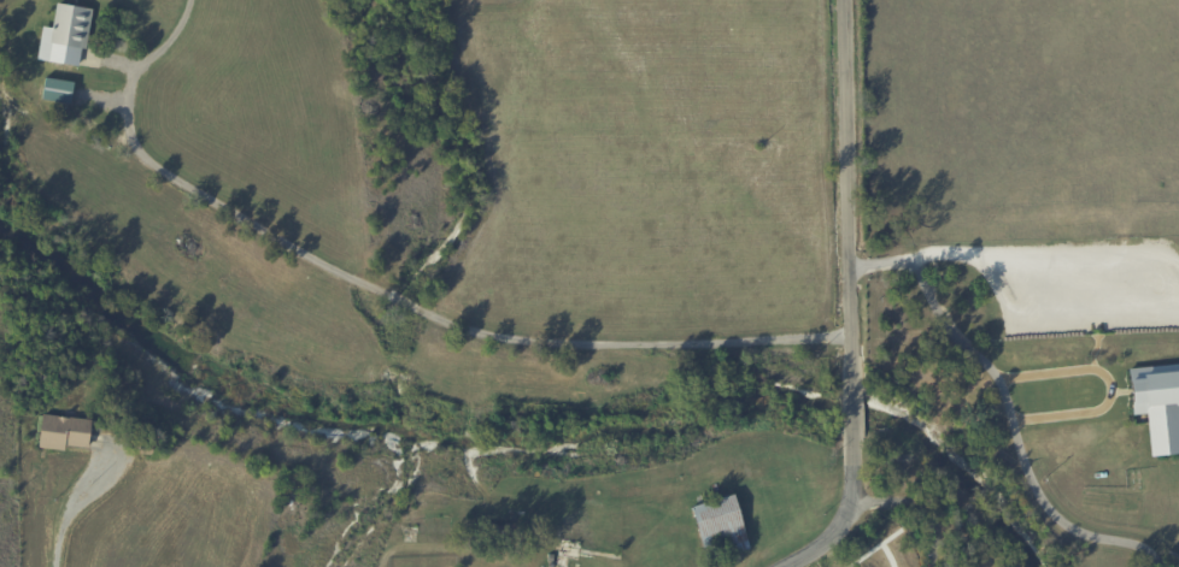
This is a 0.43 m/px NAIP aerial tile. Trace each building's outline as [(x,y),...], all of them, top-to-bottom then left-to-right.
[(82,66),(91,8),(56,3),(53,28),(43,26),(38,59),(82,66)] [(42,99),(71,104),(74,82),(45,77),(42,99)] [(1132,414),(1147,413),(1150,455),(1178,453),(1178,364),(1129,367),(1132,414)] [(65,445),(89,447),(91,419),(42,414),(39,447),(64,450),(65,445)]
